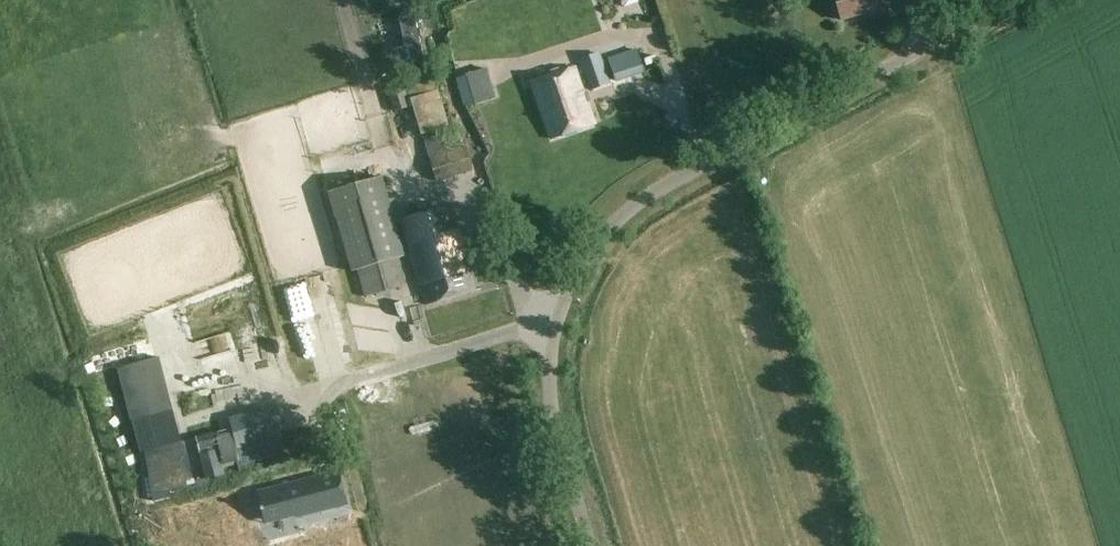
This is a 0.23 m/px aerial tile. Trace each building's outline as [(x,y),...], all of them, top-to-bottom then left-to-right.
[(889,5),(888,0),(834,0),(841,20),(889,5)] [(391,46),(421,24),(413,13),(383,35),(391,46)] [(396,65),(428,42),(420,31),(389,53),(396,65)] [(616,82),(643,73),(635,49),(608,59),(616,82)] [(589,89),(609,83),(600,53),(579,60),(589,89)] [(646,65),(656,62),(654,55),(644,59),(646,65)] [(488,69),(468,75),(465,57),(452,61),(465,108),(497,98),(488,69)] [(551,139),(594,125),(575,67),(532,81),(551,139)] [(448,127),(437,90),(434,79),(404,88),(403,85),(388,90),(394,112),(412,107),(420,135),(448,127)] [(436,182),(473,171),(459,128),(422,140),(436,182)] [(328,193),(351,271),(357,269),(365,296),(405,284),(397,257),(403,256),(380,177),(328,193)] [(426,305),(475,290),(469,270),(462,272),(459,259),(465,257),(450,205),(401,220),(426,305)] [(209,348),(232,343),(230,332),(207,338),(209,348)] [(172,411),(158,357),(136,363),(150,416),(172,411)] [(231,359),(215,369),(223,383),(239,373),(231,359)] [(272,405),(229,417),(231,425),(195,435),(204,471),(284,450),(272,405)] [(194,482),(184,441),(143,450),(153,491),(194,482)] [(297,517),(346,504),(338,471),(257,492),(265,520),(296,512),(297,517)]
